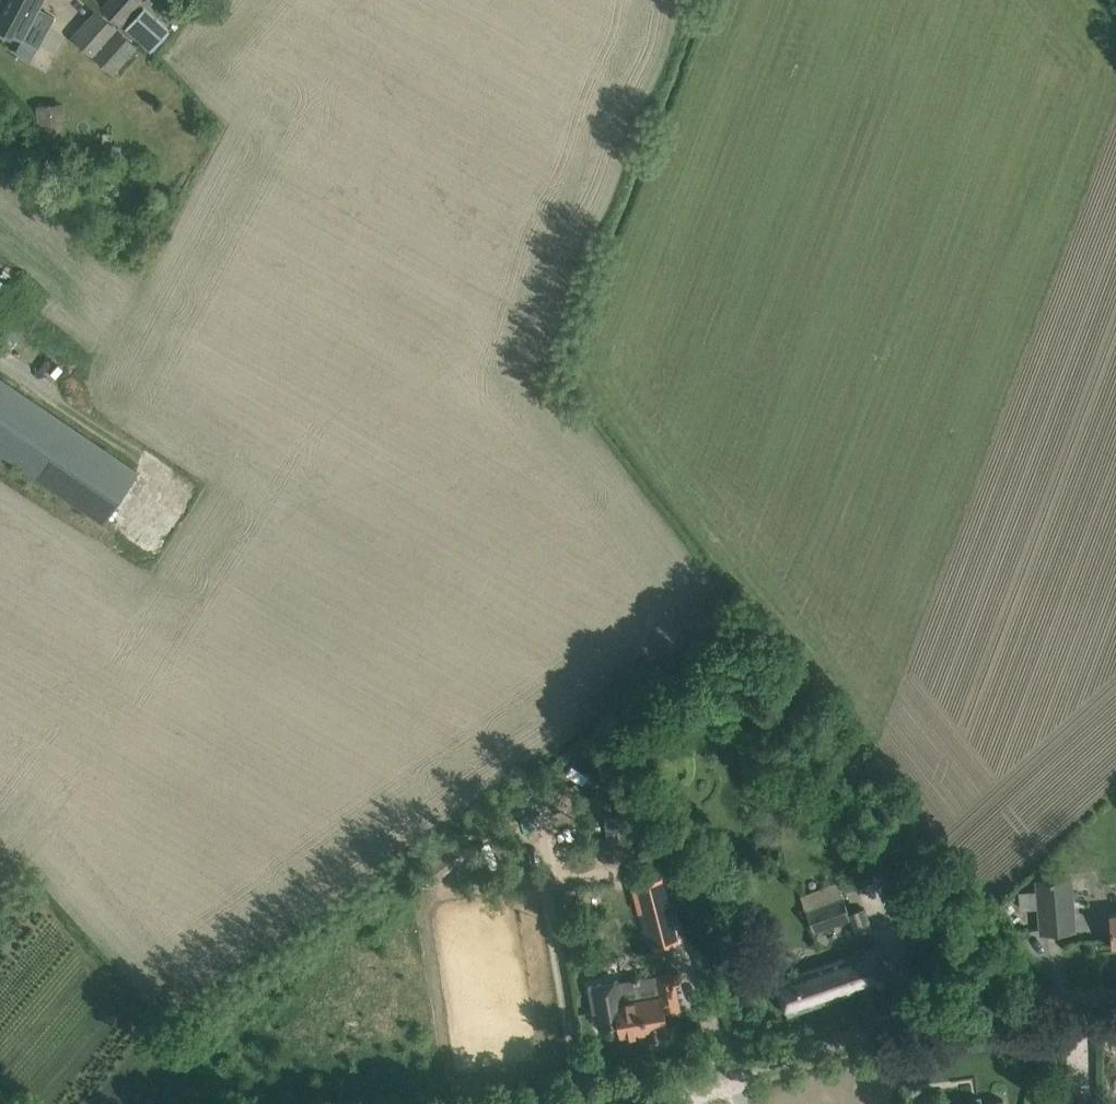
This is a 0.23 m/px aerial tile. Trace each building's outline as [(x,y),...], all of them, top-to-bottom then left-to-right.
[(20,41),(23,36),(38,44),(44,32),(27,23),(39,0),(5,0),(1,8),(0,8),(0,30),(20,41)] [(123,26),(147,0),(146,0),(106,0),(101,6),(123,26)] [(144,6),(124,28),(151,52),(170,28),(144,6)] [(97,10),(72,38),(114,74),(138,48),(97,10)] [(64,100),(36,103),(39,134),(67,132),(64,100)] [(103,527),(137,476),(0,385),(0,458),(103,527)] [(629,811),(604,815),(608,842),(634,838),(629,811)] [(431,864),(418,874),(422,878),(427,885),(437,877),(439,875),(431,864)] [(677,941),(661,877),(632,884),(638,911),(642,910),(652,948),(677,941)] [(1071,879),(1036,881),(1040,933),(1075,930),(1071,879)] [(803,898),(814,930),(850,918),(838,885),(803,898)] [(574,886),(564,888),(567,903),(577,901),(574,886)] [(874,947),(776,981),(787,1014),(885,981),(874,947)] [(690,1021),(691,1021),(688,1007),(703,1004),(698,978),(703,977),(700,962),(678,966),(683,988),(645,996),(640,974),(610,980),(616,1007),(620,1006),(623,1020),(641,1016),(643,1030),(668,1025),(670,1032),(691,1028),(690,1021)]
